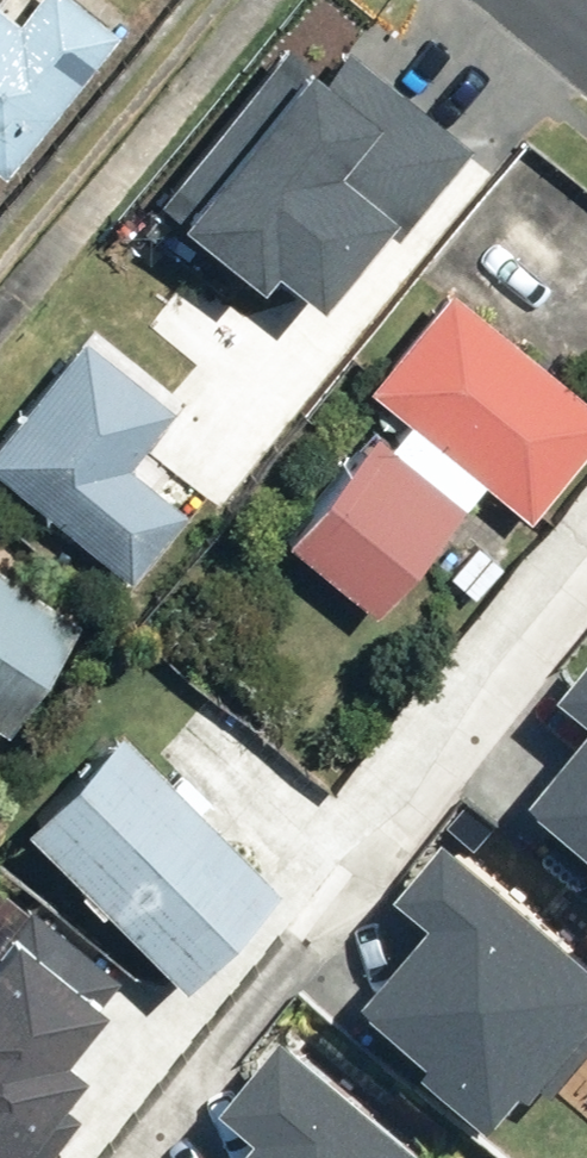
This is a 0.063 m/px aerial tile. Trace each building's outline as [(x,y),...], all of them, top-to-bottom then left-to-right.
[(103,34),(60,0),(14,0),(0,16),(0,163),(103,34)] [(287,56),(162,209),(267,294),(281,277),(329,316),(393,238),(395,239),(463,156),(352,66),(331,92),(287,56)] [(445,297),(364,399),(402,428),(384,452),(370,441),(281,554),(377,630),(481,498),(526,533),(586,456),(586,408),(445,297)] [(93,320),(0,428),(0,483),(129,595),(194,519),(133,467),(189,403),(93,320)] [(12,745),(89,626),(0,568),(0,738),(12,745)] [(562,706),(586,727),(586,676),(562,706)] [(526,813),(586,863),(586,740),(526,813)] [(126,745),(24,845),(187,1011),(289,912),(126,745)] [(443,851),(397,905),(429,932),(362,1012),(432,1070),(426,1076),(491,1129),(529,1083),(545,1096),(586,1046),(586,971),(443,851)] [(88,1125),(65,1106),(86,1080),(69,1066),(133,988),(0,879),(0,1157),(60,1157),(88,1125)] [(287,1045),(220,1122),(259,1157),(258,1157),(417,1157),(287,1045)]
